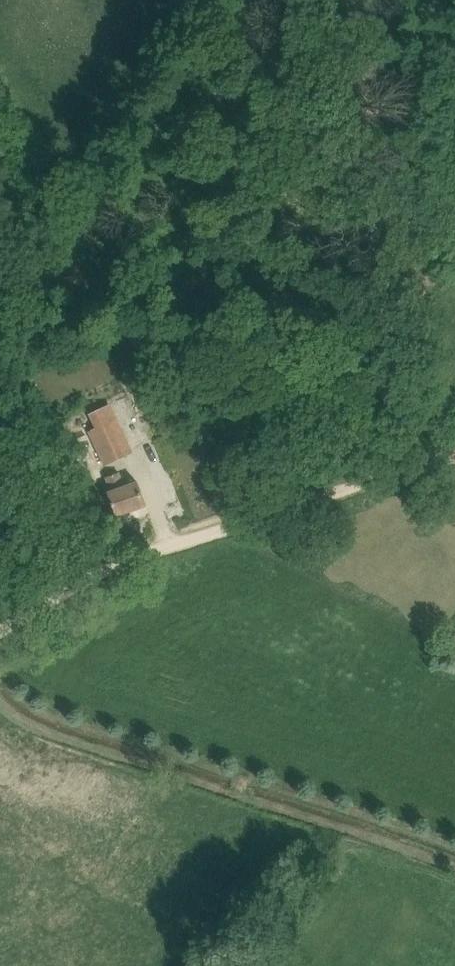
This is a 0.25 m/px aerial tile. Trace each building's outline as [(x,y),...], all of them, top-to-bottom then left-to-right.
[(92,412),(98,426),(90,430),(105,463),(132,450),(111,404),(92,412)] [(112,489),(109,491),(118,515),(147,505),(138,480),(125,485),(120,472),(107,477),(112,489)]
